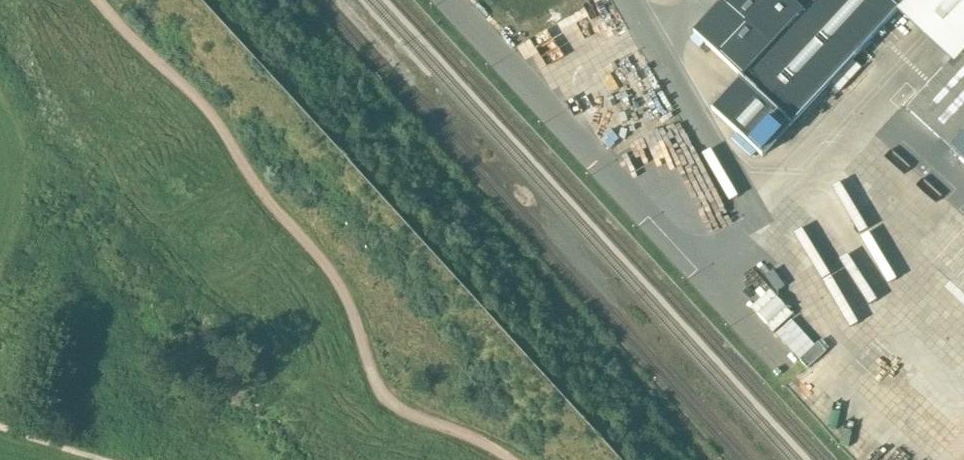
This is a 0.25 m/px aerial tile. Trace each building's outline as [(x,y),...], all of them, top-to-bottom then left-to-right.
[(691,31),(739,73),(786,26),(766,7),(773,0),(721,0),(691,31)] [(766,7),(786,26),(803,9),(852,53),(856,49),(893,9),(902,0),(773,0),(766,7)] [(893,9),(926,41),(949,64),(963,47),(963,0),(902,0),(893,9)] [(786,26),(739,73),(790,121),(808,102),(852,53),(803,9),(786,26)] [(948,145),(963,129),(963,47),(949,64),(907,109),(948,145)] [(852,53),(808,102),(816,111),(865,59),(856,49),(852,53)] [(948,145),(963,160),(963,129),(948,145)] [(775,289),(756,305),(810,368),(829,352),(775,289)] [(881,309),(801,393),(859,447),(938,363),(881,309)]
